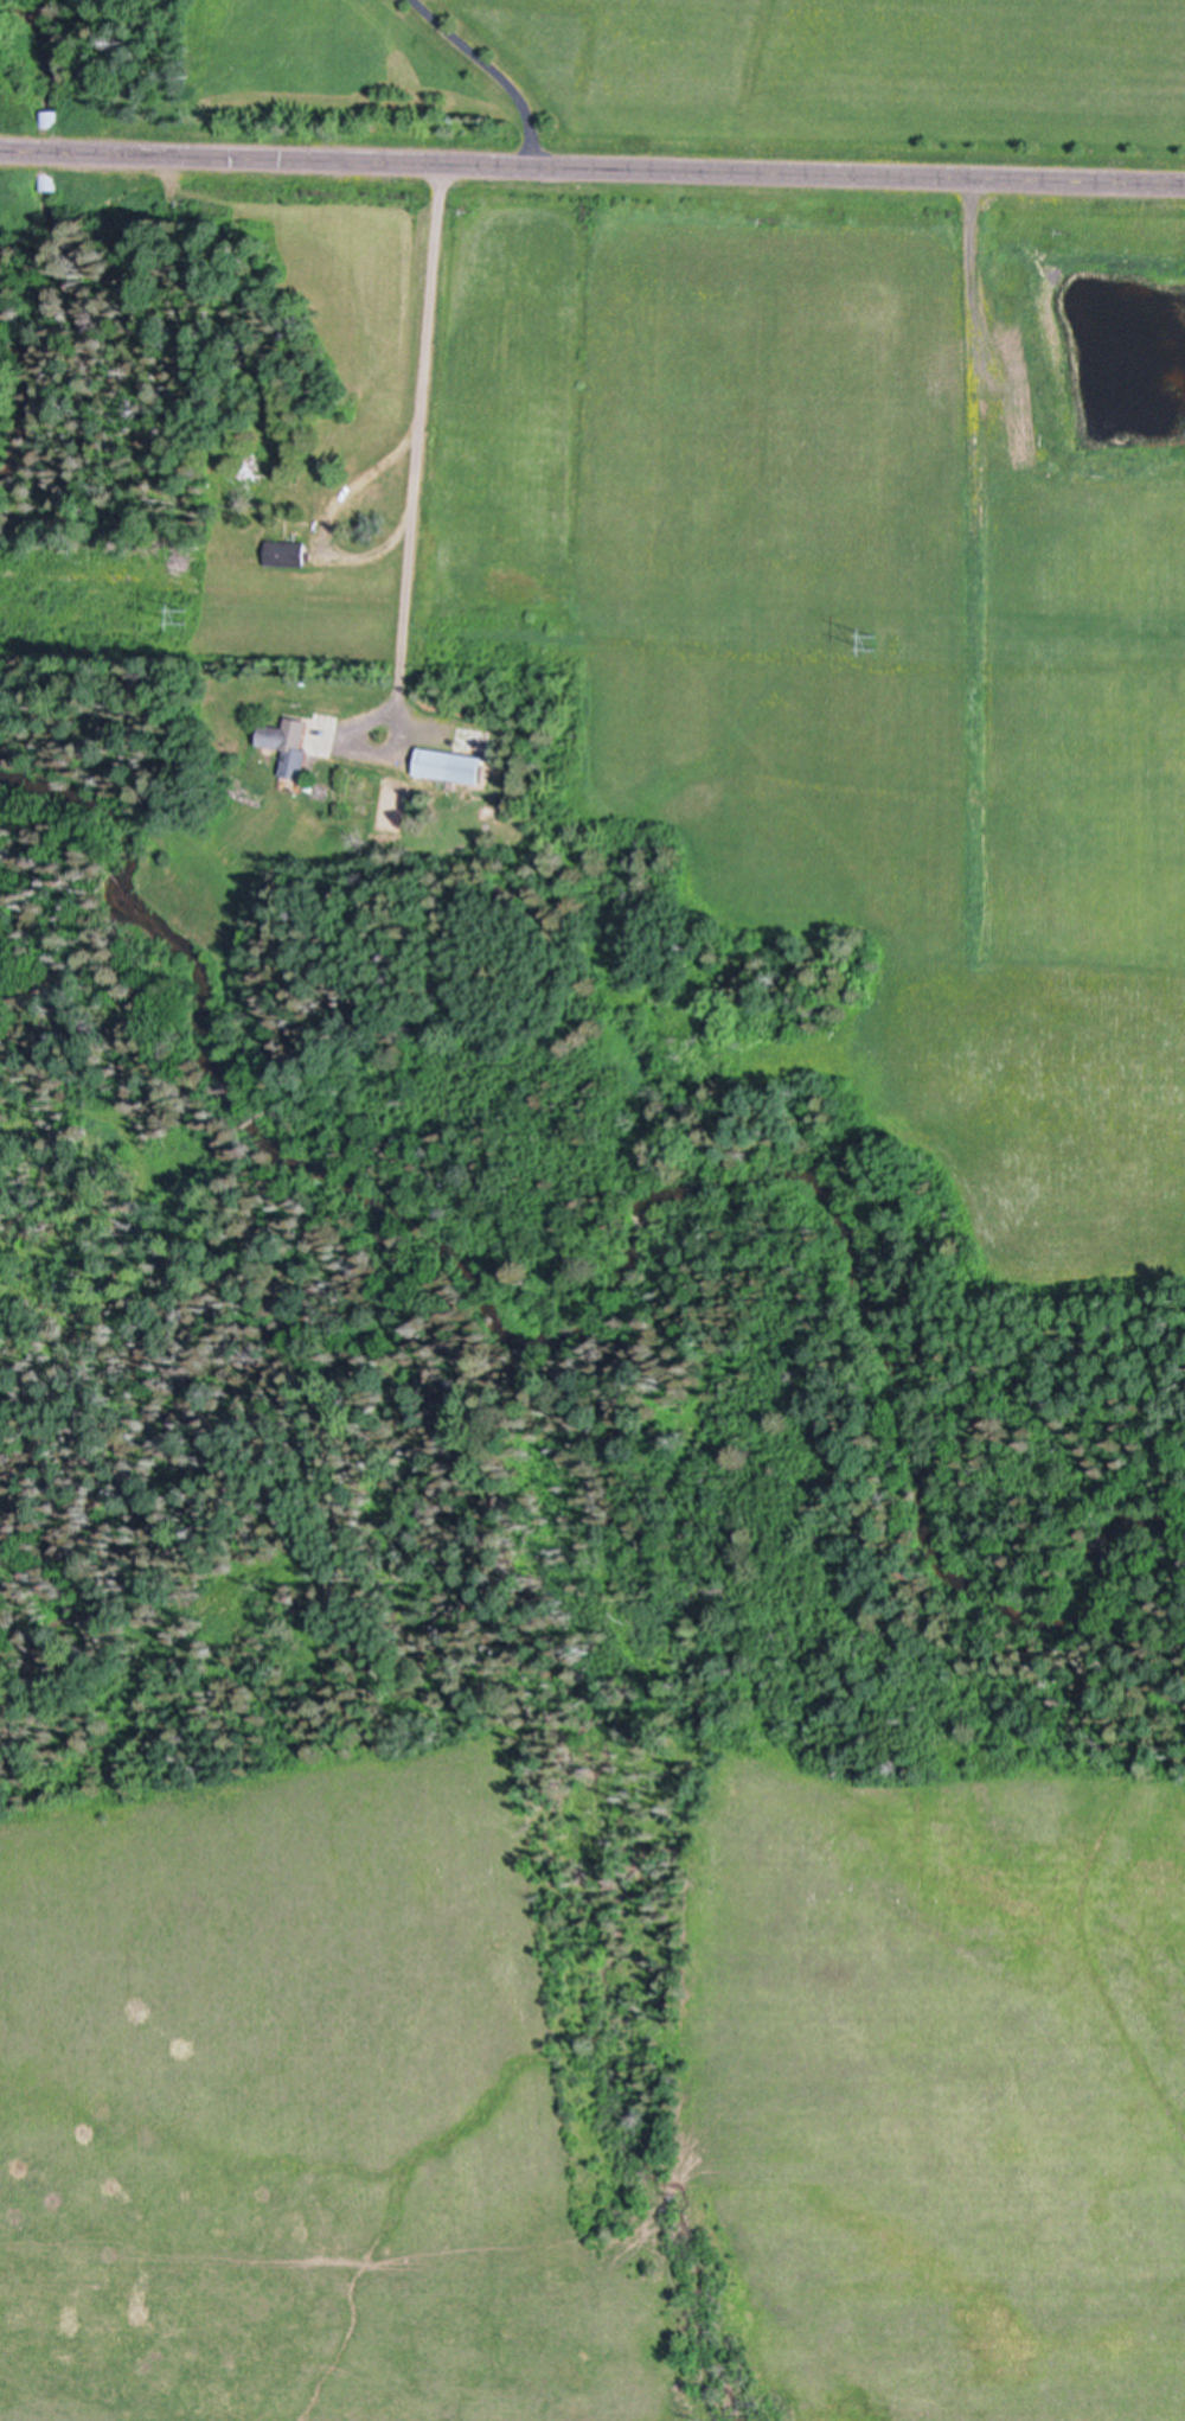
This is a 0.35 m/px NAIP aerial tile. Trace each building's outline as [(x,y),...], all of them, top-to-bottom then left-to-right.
[(42,114),(42,130),(59,129),(58,113),(42,114)] [(309,542),(308,567),(270,564),(271,541),(309,542)] [(293,717),(314,721),(309,748),(314,749),(308,779),(307,779),(288,775),(287,775),(292,749),(264,745),(269,723),(290,728),(293,717)] [(479,733),(467,737),(472,751),(484,747),(479,733)] [(424,748),(488,758),(485,785),(421,774),(424,748)]
